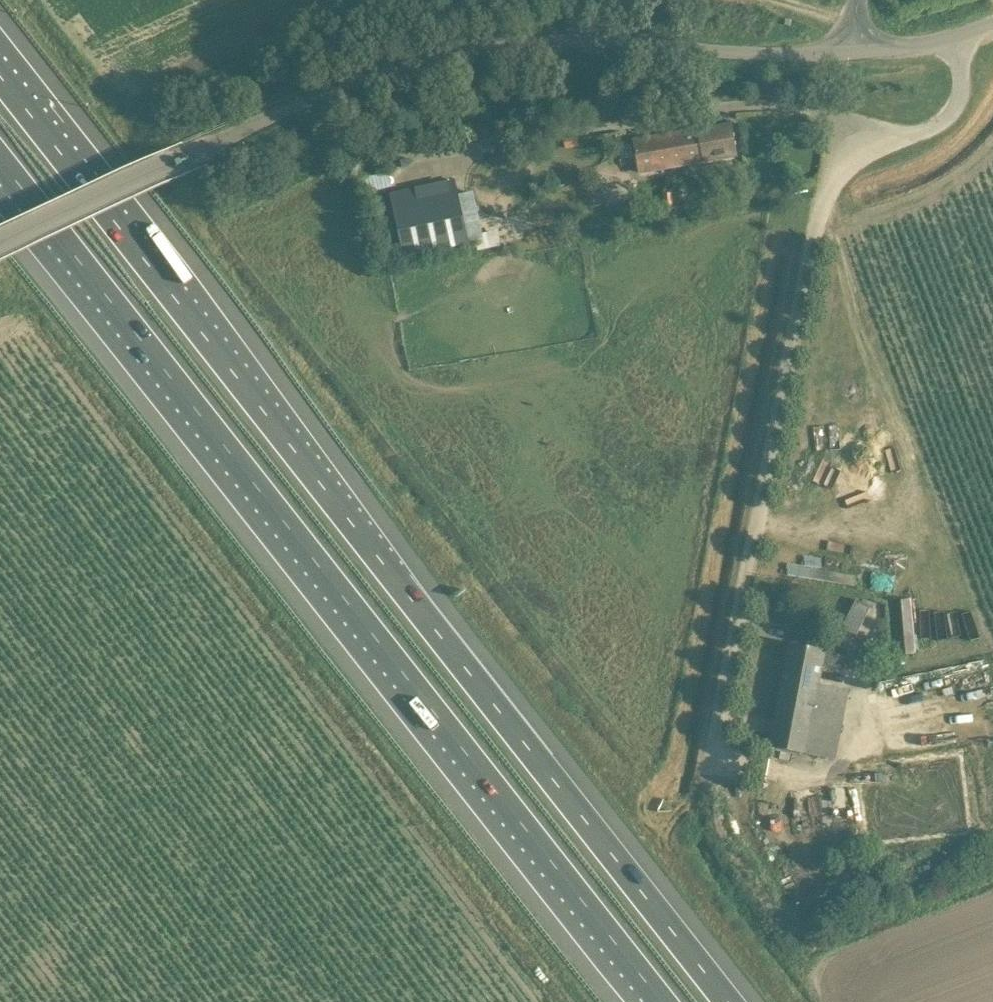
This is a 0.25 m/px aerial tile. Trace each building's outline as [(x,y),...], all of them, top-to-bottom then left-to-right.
[(733,125),(692,132),(634,141),(639,172),(738,156),(733,125)] [(564,140),(566,149),(581,146),(580,138),(564,140)] [(470,243),(470,241),(459,194),(456,180),(390,195),(404,257),(470,243)] [(673,208),(672,193),(663,194),(664,209),(673,208)] [(851,594),(855,575),(791,563),(787,581),(851,594)] [(922,620),(922,604),(930,605),(931,585),(919,585),(918,648),(935,648),(935,621),(922,620)] [(847,628),(862,632),(871,603),(856,598),(847,628)] [(902,598),(903,652),(918,652),(916,598),(902,598)] [(847,654),(823,650),(791,644),(770,748),(837,760),(850,691),(820,685),(823,666),(844,670),(847,654)] [(913,748),(943,822),(992,802),(992,716),(913,748)]
